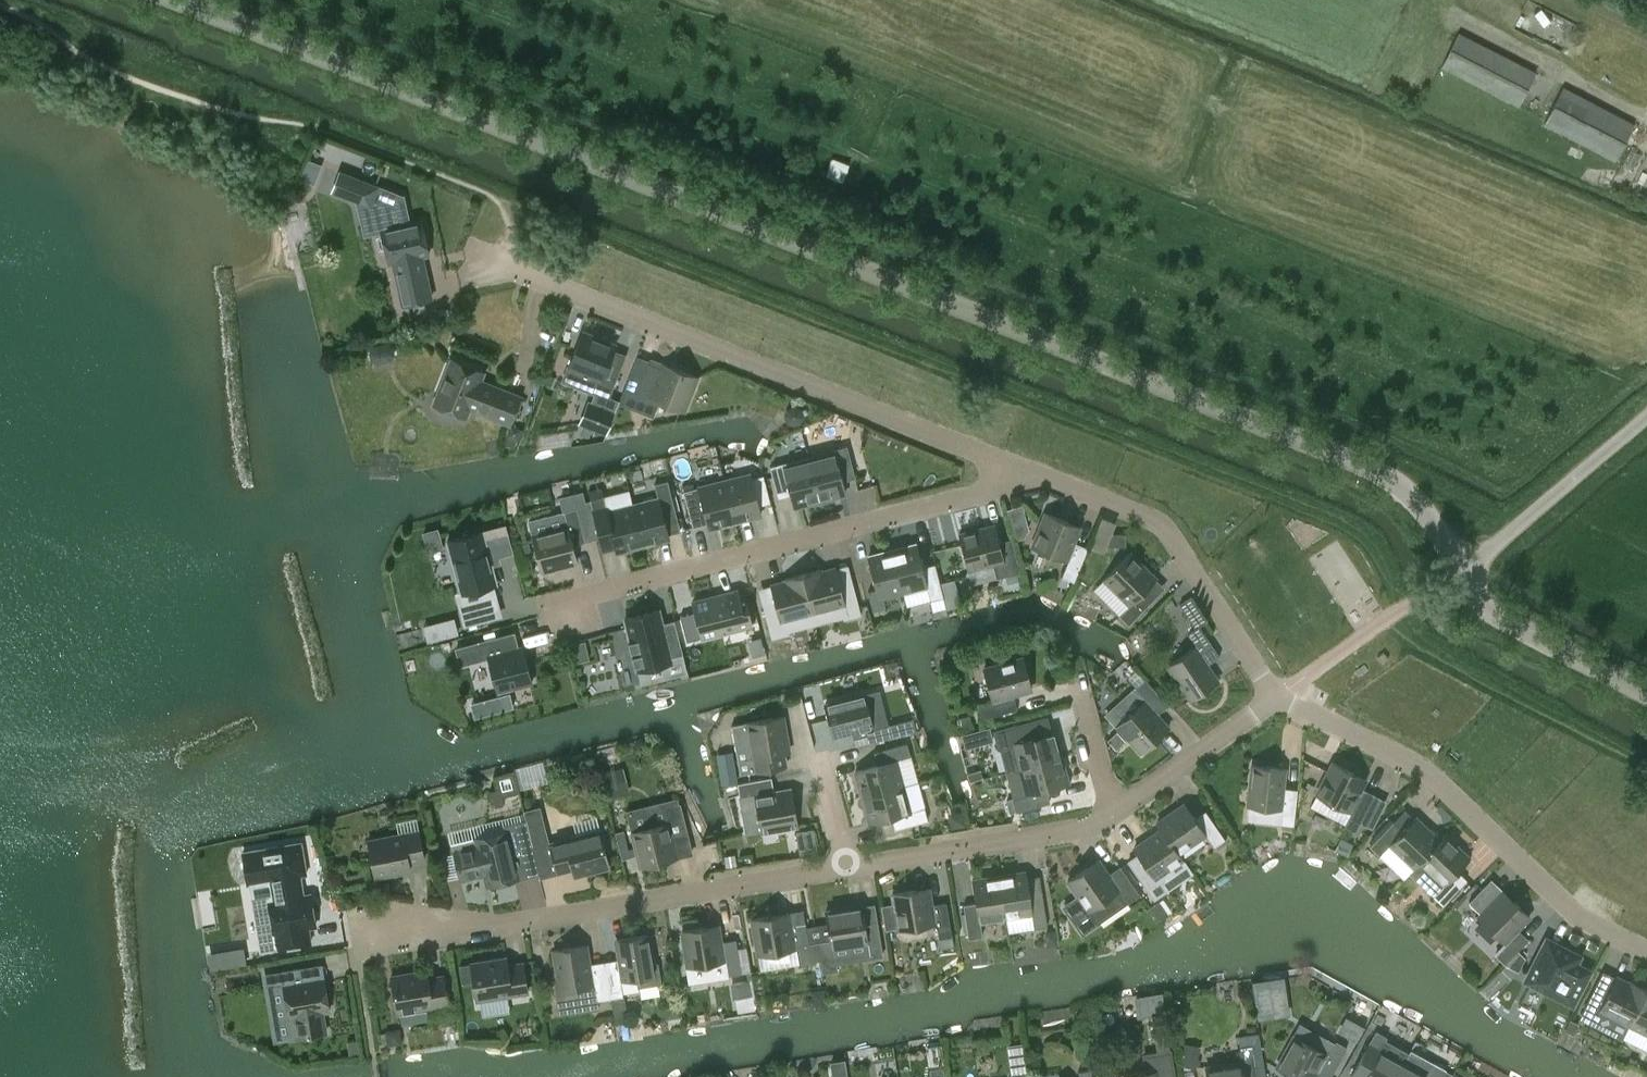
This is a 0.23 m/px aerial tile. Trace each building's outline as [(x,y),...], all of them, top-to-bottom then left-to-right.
[(1459,32),(1441,67),(1518,107),(1536,72),(1459,32)] [(1615,162),(1634,125),(1563,87),(1543,124),(1615,162)] [(307,158),(299,178),(314,184),(322,163),(307,158)] [(365,180),(358,196),(379,205),(384,229),(381,230),(388,263),(392,262),(403,307),(433,300),(422,255),(429,253),(422,220),(409,223),(402,195),(391,198),(389,190),(365,180)] [(581,333),(562,384),(596,397),(584,428),(606,437),(618,406),(609,403),(627,354),(615,350),(617,346),(581,333)] [(510,426),(523,395),(483,379),(487,371),(452,356),(433,403),(468,418),(471,410),(510,426)] [(649,363),(636,397),(650,403),(652,398),(684,411),(697,376),(663,363),(661,367),(649,363)] [(827,454),(801,461),(812,501),(838,494),(835,481),(855,476),(848,446),(827,451),(827,454)] [(786,462),(770,466),(772,476),(786,472),(794,505),(812,501),(801,461),(786,464),(786,462)] [(750,474),(725,481),(727,490),(735,521),(761,515),(750,474)] [(656,499),(631,505),(641,544),(667,538),(663,522),(677,519),(667,480),(653,484),(656,499)] [(725,481),(683,491),(687,507),(700,504),(705,524),(706,529),(735,521),(727,490),(725,481)] [(589,491),(586,492),(601,549),(614,546),(615,551),(641,544),(631,505),(606,511),(601,488),(591,490),(589,491)] [(1013,506),(1017,537),(1032,535),(1028,504),(1013,506)] [(564,512),(568,526),(533,535),(542,570),(577,561),(573,545),(585,542),(577,508),(564,512)] [(1073,542),(1080,526),(1046,512),(1032,546),(1069,561),(1063,575),(1074,580),(1087,548),(1073,542)] [(1020,572),(1012,539),(999,542),(995,525),(959,534),(968,569),(1004,560),(1008,575),(1020,572)] [(424,533),(429,551),(444,547),(439,529),(424,533)] [(482,532),(445,541),(459,594),(496,584),(482,532)] [(1126,546),(1126,534),(1111,533),(1106,545),(1126,546)] [(892,550),(903,590),(926,584),(930,600),(944,596),(935,563),(924,566),(918,543),(892,550)] [(881,596),(903,590),(892,550),(866,557),(875,589),(866,591),(871,610),(884,607),(881,596)] [(1144,590),(1156,578),(1130,553),(1104,579),(1130,604),(1120,615),(1128,624),(1153,600),(1144,590)] [(820,569),(802,574),(812,612),(845,603),(849,618),(861,614),(852,581),(840,585),(835,568),(821,572),(820,569)] [(763,605),(772,638),(784,635),(780,620),(812,612),(802,574),(785,579),(785,581),(771,585),(775,602),(763,605)] [(753,624),(746,594),(740,595),(739,590),(692,602),(701,637),(753,624)] [(1196,628),(1188,633),(1197,646),(1168,665),(1191,699),(1217,681),(1206,665),(1219,656),(1214,647),(1199,626),(1208,621),(1191,597),(1180,604),(1196,628)] [(661,610),(623,619),(637,675),(655,670),(657,677),(686,670),(674,621),(665,623),(661,610)] [(428,641),(459,633),(455,617),(424,625),(428,641)] [(532,682),(523,646),(518,648),(514,633),(456,648),(461,665),(488,657),(497,691),(532,682)] [(1382,663),(1389,657),(1383,651),(1377,657),(1382,663)] [(992,699),(993,702),(978,706),(981,717),(1017,708),(1013,693),(1032,688),(1023,658),(984,669),(992,699)] [(1157,714),(1168,704),(1145,679),(1135,687),(1146,699),(1117,725),(1141,752),(1158,736),(1155,733),(1165,723),(1157,714)] [(515,691),(475,697),(477,712),(517,706),(515,691)] [(865,696),(865,695),(825,705),(833,735),(862,728),(866,743),(891,737),(880,692),(865,696)] [(783,716),(747,722),(732,725),(741,773),(788,766),(786,753),(789,752),(783,716)] [(1030,722),(995,732),(996,734),(999,747),(1010,744),(1014,742),(1021,768),(1061,757),(1054,732),(1048,733),(1034,737),(1030,722)] [(855,770),(862,797),(903,785),(896,760),(911,756),(907,743),(875,751),(878,764),(855,770)] [(1046,789),(1068,783),(1061,757),(1021,768),(1028,794),(1006,800),(1009,812),(1050,801),(1046,789)] [(1333,762),(1316,794),(1351,812),(1344,826),(1356,831),(1371,801),(1375,794),(1361,787),(1363,783),(1351,777),(1354,773),(1333,762)] [(1294,826),(1297,800),(1281,798),(1284,768),(1253,764),(1248,805),(1283,809),(1281,824),(1294,826)] [(614,793),(631,789),(625,766),(609,770),(614,793)] [(968,773),(970,782),(984,778),(981,769),(968,773)] [(791,789),(774,792),(771,777),(738,782),(740,795),(755,793),(761,831),(798,825),(791,789)] [(869,822),(892,816),(895,829),(928,820),(924,807),(910,811),(903,785),(862,797),(869,822)] [(678,804),(677,798),(627,811),(632,831),(641,867),(664,861),(662,856),(690,849),(678,804)] [(1184,803),(1157,823),(1182,859),(1183,858),(1178,852),(1205,834),(1214,845),(1225,838),(1206,811),(1195,819),(1184,803)] [(524,813),(534,852),(540,876),(557,871),(572,867),(574,875),(610,866),(601,831),(550,844),(541,808),(524,813)] [(513,857),(534,852),(524,813),(518,814),(520,821),(503,825),(505,830),(476,837),(477,845),(453,851),(460,879),(484,873),(487,886),(518,878),(513,857)] [(1420,861),(1439,840),(1415,817),(1404,830),(1394,820),(1370,846),(1380,854),(1390,844),(1415,867),(1420,861)] [(1155,899),(1167,891),(1164,886),(1168,869),(1182,859),(1157,823),(1161,829),(1134,847),(1138,854),(1127,861),(1155,899)] [(409,862),(425,859),(419,830),(368,840),(375,877),(411,870),(409,862)] [(1469,857),(1444,834),(1439,840),(1420,861),(1444,884),(1433,895),(1442,904),(1466,879),(1457,871),(1469,857)] [(1347,856),(1352,844),(1340,838),(1335,850),(1347,856)] [(1089,910),(1121,888),(1130,901),(1140,893),(1120,865),(1108,874),(1100,864),(1090,871),(1087,867),(1068,881),(1089,910)] [(1046,917),(1042,892),(1029,894),(1026,871),(999,876),(1006,917),(1032,913),(1034,928),(1047,925),(1046,917)] [(309,926),(315,925),(310,894),(302,895),(298,874),(270,878),(274,901),(269,901),(277,947),(311,941),(309,926)] [(976,903),(966,904),(971,938),(982,936),(980,921),(1006,917),(999,876),(973,880),(976,903)] [(940,949),(953,947),(952,935),(946,902),(931,904),(928,887),(892,893),(898,929),(901,944),(938,938),(940,949)] [(1478,917),(1506,944),(1496,955),(1505,964),(1517,951),(1529,939),(1518,928),(1526,920),(1516,911),(1520,907),(1503,891),(1478,917)] [(882,954),(877,922),(865,924),(862,905),(825,911),(828,924),(815,926),(818,942),(830,940),(832,947),(868,941),(870,956),(882,954)] [(815,926),(806,927),(804,915),(776,920),(775,914),(752,918),(758,955),(797,948),(799,963),(812,961),(809,943),(818,942),(815,926)] [(718,924),(682,930),(688,966),(726,960),(729,975),(741,973),(736,939),(721,941),(718,924)] [(622,969),(606,972),(610,998),(623,995),(621,980),(637,978),(638,986),(661,983),(658,962),(652,963),(647,934),(617,939),(622,969)] [(1547,939),(1526,980),(1573,1004),(1590,971),(1579,965),(1583,957),(1547,939)] [(606,972),(590,974),(585,944),(554,949),(559,979),(554,980),(557,1000),(580,996),(578,987),(595,985),(597,1000),(610,998),(606,972)] [(243,947),(211,953),(213,968),(246,963),(243,947)] [(1517,951),(1505,964),(1518,971),(1525,958),(1517,951)] [(471,964),(460,966),(463,984),(473,982),(476,999),(528,991),(523,963),(508,965),(506,958),(470,963),(471,964)] [(299,968),(265,973),(268,986),(283,983),(288,1016),(293,1016),(297,1038),(325,1033),(322,1011),(329,1010),(324,979),(302,982),(299,968)] [(391,976),(397,1012),(449,1004),(446,990),(455,988),(452,974),(428,978),(427,970),(391,976)] [(1629,1024),(1646,989),(1630,981),(1629,983),(1616,977),(1614,981),(1603,975),(1581,1017),(1593,1023),(1596,1016),(1608,1013),(1629,1024)] [(737,998),(752,995),(749,980),(734,982),(737,998)] [(1257,1016),(1273,1014),(1268,981),(1252,984),(1257,1016)] [(809,990),(812,1003),(825,1001),(823,988),(809,990)] [(1629,1024),(1646,1033),(1646,989),(1629,1024)] [(1137,1019),(1164,1015),(1161,995),(1134,1000),(1137,1019)] [(1340,1006),(1335,1023),(1366,1034),(1371,1017),(1340,1006)] [(1571,1020),(1565,1031),(1573,1035),(1578,1024),(1571,1020)] [(1403,1063),(1408,1054),(1385,1041),(1387,1037),(1376,1031),(1351,1076),(1353,1076),(1395,1076),(1403,1063)] [(1340,1067),(1347,1055),(1344,1053),(1347,1046),(1336,1041),(1328,1054),(1326,1053),(1294,1035),(1277,1067),(1295,1076),(1313,1076),(1317,1069),(1330,1076),(1337,1065),(1340,1067)] [(1022,1040),(1010,1042),(1015,1076),(1027,1075),(1022,1040)] [(1252,1045),(1239,1047),(1241,1062),(1205,1067),(1207,1076),(1257,1076),(1252,1045)] [(1170,1052),(1157,1054),(1160,1069),(1126,1075),(1126,1076),(1174,1076),(1170,1052)] [(847,1075),(845,1060),(830,1062),(832,1076),(836,1076),(847,1075)] [(1452,1074),(1434,1064),(1426,1076),(1403,1063),(1395,1076),(1451,1076),(1452,1074)] [(1091,1069),(1078,1071),(1079,1076),(1092,1076),(1091,1069)]
